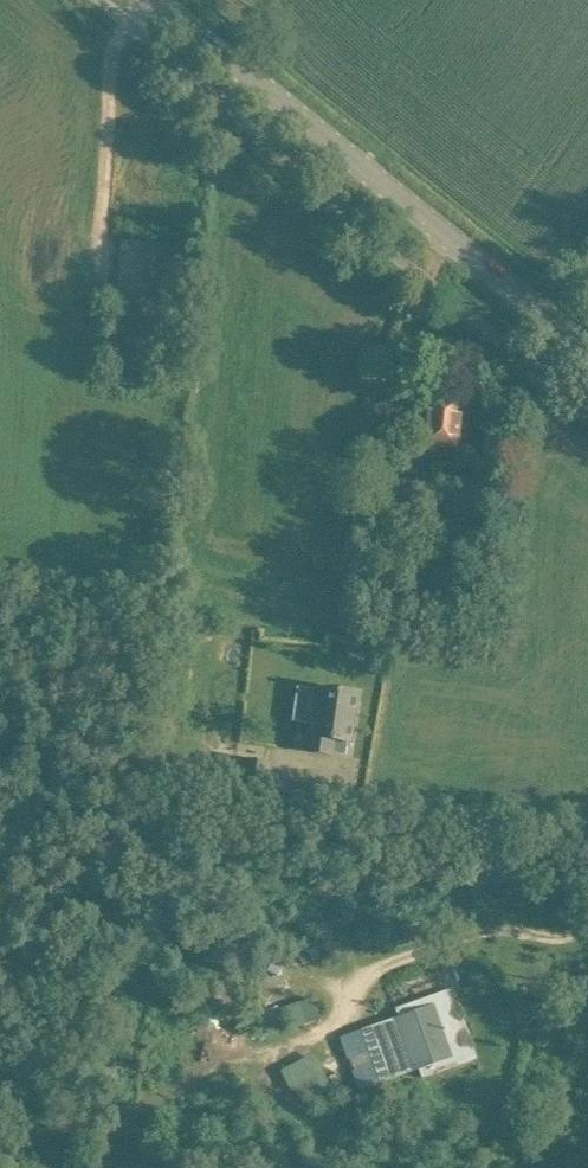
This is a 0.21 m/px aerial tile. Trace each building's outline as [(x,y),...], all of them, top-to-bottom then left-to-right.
[(432,387),(430,411),(429,420),(423,419),(420,454),(463,459),(470,391),(432,387)] [(309,727),(306,751),(332,755),(333,741),(350,743),(357,694),(318,688),(313,728),(309,727)] [(434,1005),(395,1018),(413,1071),(452,1057),(434,1005)]
